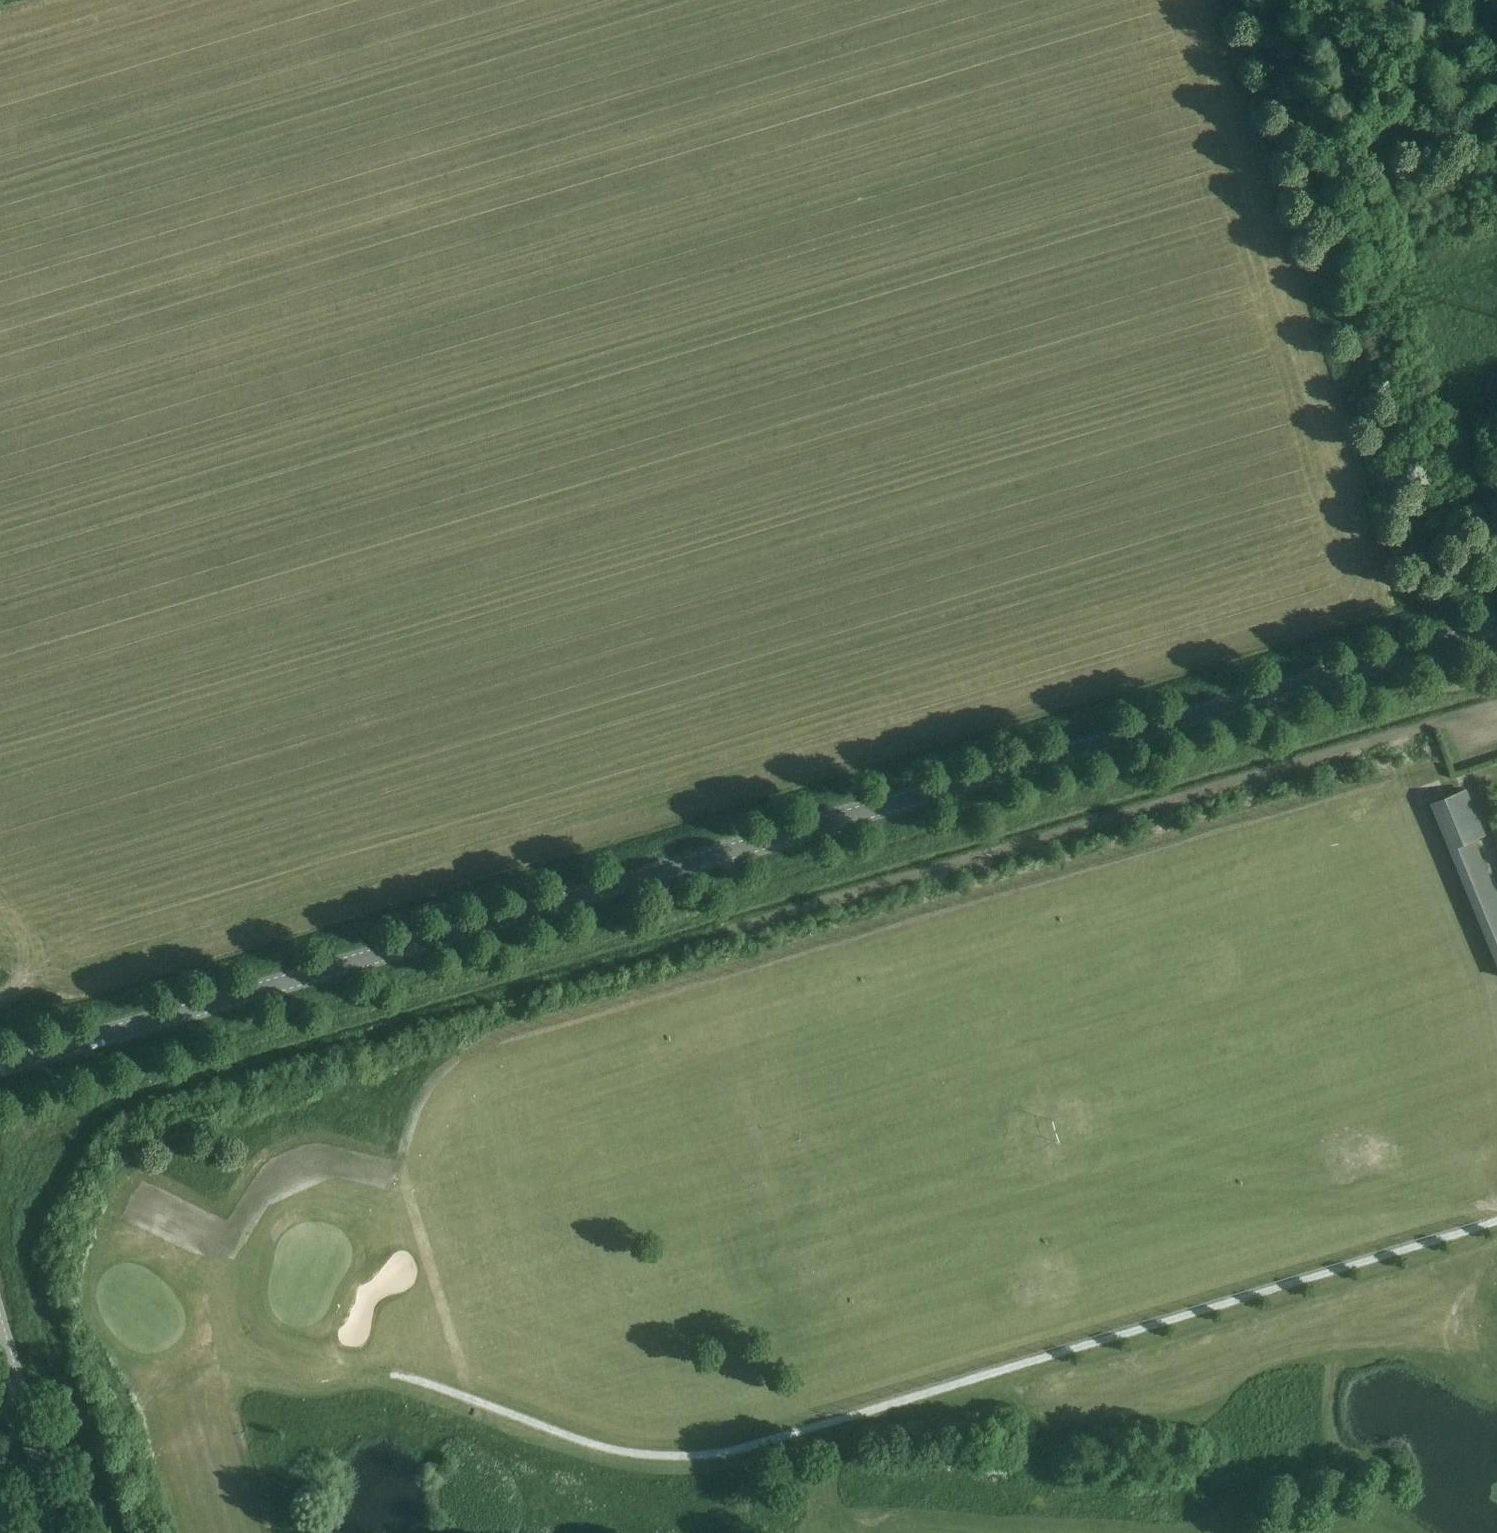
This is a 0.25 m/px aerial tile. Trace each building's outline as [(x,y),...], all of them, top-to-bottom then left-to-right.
[(1431,804),(1450,849),(1483,835),(1465,790),(1431,804)]
